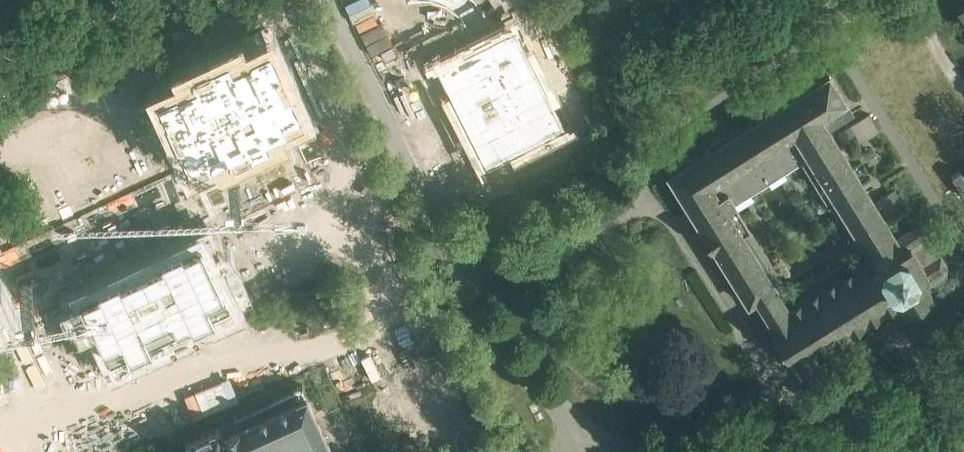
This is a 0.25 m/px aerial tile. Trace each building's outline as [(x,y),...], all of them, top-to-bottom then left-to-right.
[(480,0),(467,0),(472,11),(483,6),(480,0)] [(502,8),(512,3),(510,0),(498,0),(502,8)] [(515,24),(434,65),(485,165),(566,125),(515,24)] [(176,84),(154,94),(165,116),(171,113),(182,136),(175,139),(185,161),(204,152),(207,159),(247,141),(250,148),(268,140),(264,133),(284,123),(280,116),(299,107),(289,86),(282,89),(271,66),(278,63),(277,61),(268,41),(247,51),(248,53),(231,61),(226,52),(210,60),(213,67),(193,77),(193,78),(176,86),(176,84)] [(729,137),(721,135),(711,141),(709,149),(693,159),(693,158),(686,156),(677,162),(675,169),(675,170),(668,174),(700,225),(698,227),(713,252),(716,250),(748,303),(756,298),(769,319),(766,321),(794,365),(797,363),(800,369),(818,359),(815,354),(888,309),(890,312),(900,314),(905,311),(906,312),(933,296),(926,285),(945,274),(947,265),(941,255),(937,257),(927,240),(930,238),(924,228),(915,226),(896,238),(828,128),(853,112),(829,74),(729,137)] [(959,173),(957,170),(950,175),(963,197),(963,170),(959,173)] [(115,267),(64,291),(81,328),(92,323),(101,342),(96,345),(108,370),(132,359),(130,354),(149,345),(151,350),(195,330),(193,324),(212,315),(214,320),(239,309),(227,283),(221,286),(212,267),(223,262),(206,225),(146,253),(150,263),(119,277),(115,267)] [(185,441),(190,451),(301,451),(307,450),(308,451),(323,451),(331,448),(305,393),(305,395),(238,426),(235,418),(185,441)]
